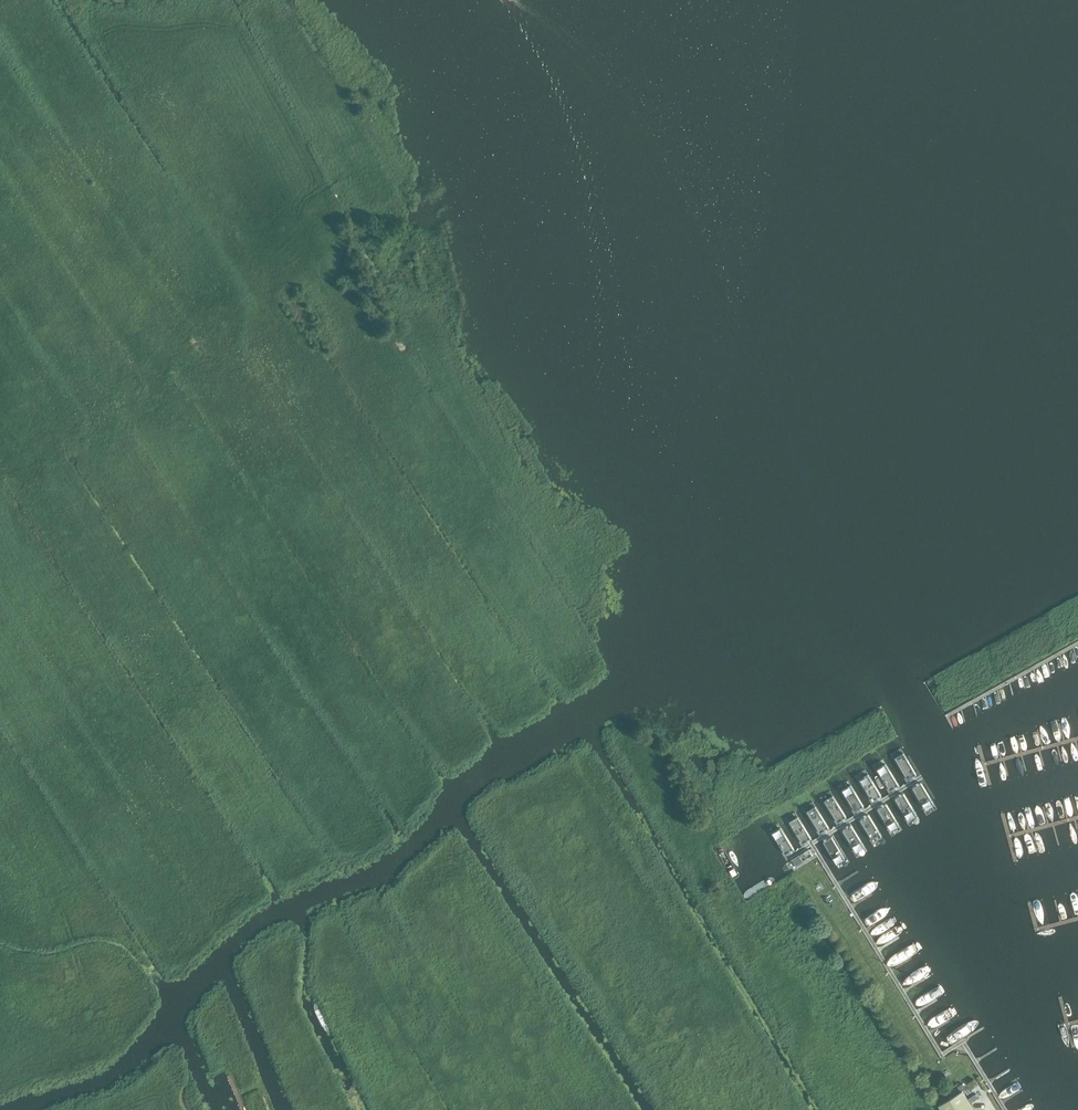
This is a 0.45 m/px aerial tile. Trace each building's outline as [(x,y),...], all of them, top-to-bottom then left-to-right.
[(977,1082),(965,1089),(968,1093),(979,1086),(977,1082)] [(952,1095),(958,1091),(956,1087),(950,1091),(952,1095)] [(963,1089),(939,1105),(942,1109),(976,1109),(963,1089)] [(976,1093),(970,1097),(972,1102),(979,1097),(976,1093)]
